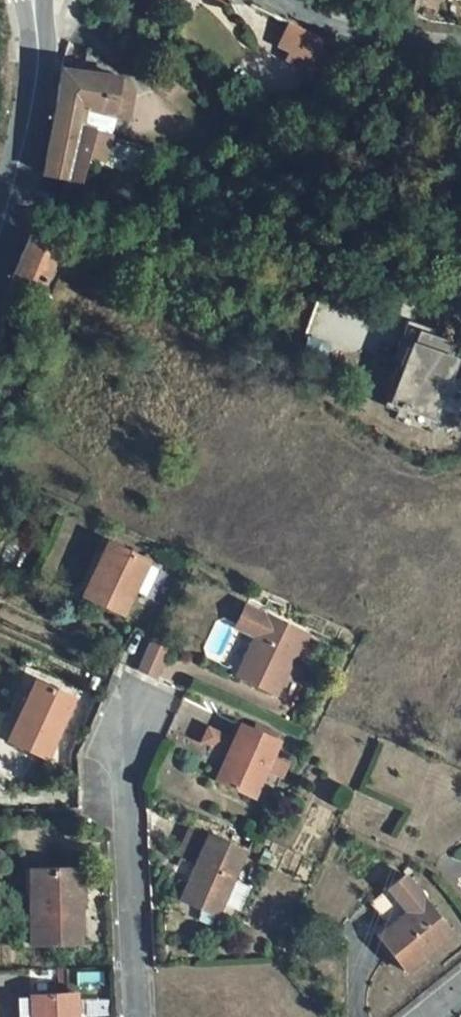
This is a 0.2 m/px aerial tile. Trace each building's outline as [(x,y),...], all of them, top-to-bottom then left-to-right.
[(193,12),(205,2),(203,0),(182,0),(193,12)] [(244,0),(235,0),(234,3),(259,15),(262,9),(251,4),(244,0)] [(314,61),(325,38),(291,23),(281,46),(314,61)] [(118,77),(60,69),(54,103),(86,107),(85,111),(129,116),(133,90),(125,82),(118,80),(118,77)] [(54,103),(42,171),(87,180),(89,173),(83,172),(87,155),(103,159),(106,136),(82,129),(85,111),(86,107),(54,103)] [(155,150),(106,136),(103,159),(102,166),(147,179),(155,150)] [(160,151),(155,150),(147,179),(153,180),(160,151)] [(31,234),(12,280),(15,281),(12,287),(23,291),(26,286),(42,292),(59,251),(31,234)] [(438,419),(452,379),(448,376),(459,345),(440,338),(442,333),(408,322),(394,361),(406,366),(393,403),(398,404),(397,406),(408,410),(409,408),(438,419)] [(83,597),(123,616),(136,591),(146,595),(158,569),(148,564),(149,561),(109,543),(83,597)] [(305,633),(246,605),(235,627),(254,636),(236,675),(277,694),(305,633)] [(167,650),(149,641),(137,669),(156,677),(167,650)] [(9,741),(47,758),(75,698),(42,683),(29,709),(25,707),(9,741)] [(266,770),(272,757),(280,741),(241,724),(233,741),(209,730),(203,742),(229,753),(216,782),(254,798),(266,770)] [(289,765),(272,757),(266,770),(283,777),(289,765)] [(59,763),(47,758),(42,768),(53,773),(59,763)] [(196,866),(209,836),(192,828),(179,858),(196,866)] [(203,870),(188,903),(217,915),(245,852),(209,836),(196,866),(203,870)] [(266,869),(271,859),(264,856),(259,866),(266,869)] [(180,899),(188,903),(203,870),(196,866),(180,899)] [(25,912),(26,929),(33,928),(34,945),(81,944),(80,903),(79,894),(84,894),(83,868),(33,869),(34,912),(28,912),(25,912)] [(449,930),(421,896),(404,876),(370,903),(387,923),(375,933),(403,967),(449,930)] [(76,994),(31,996),(32,1016),(77,1016),(76,994)]
